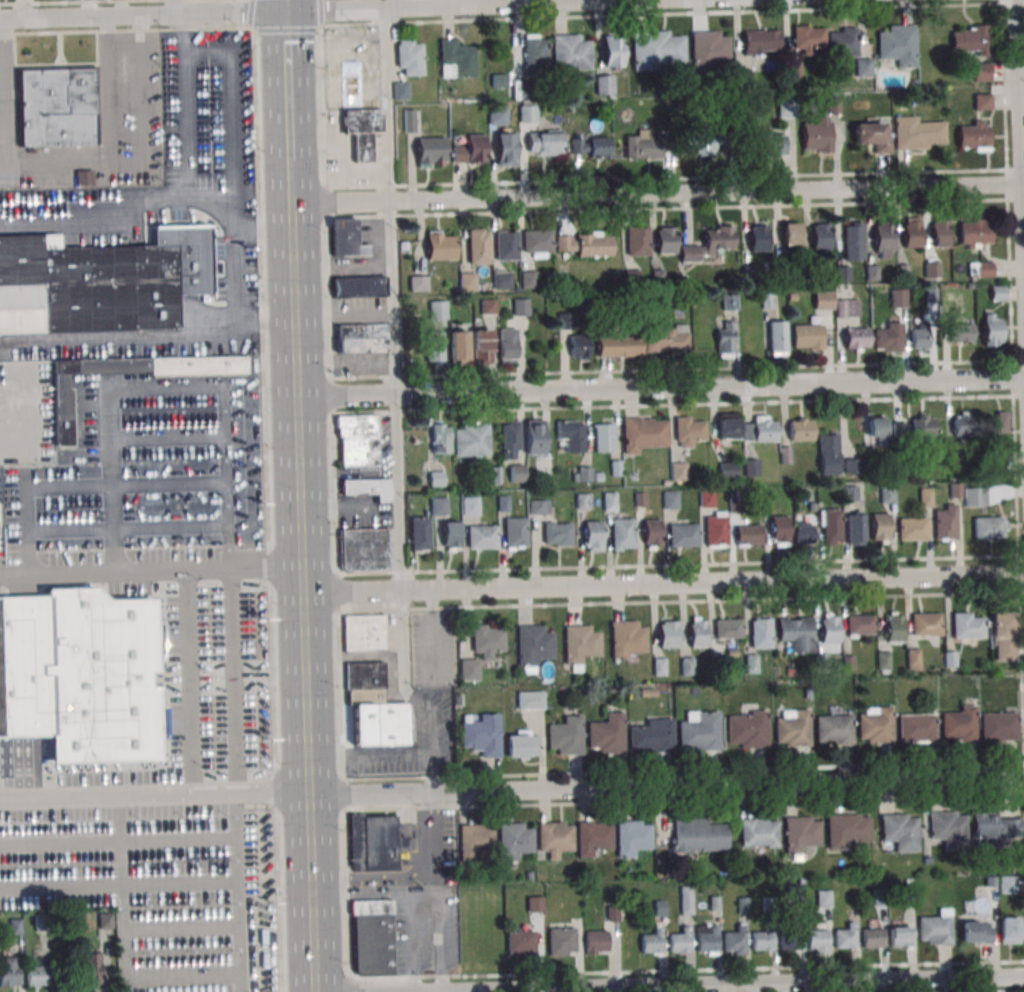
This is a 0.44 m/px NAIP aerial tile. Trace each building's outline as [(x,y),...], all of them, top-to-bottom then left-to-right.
[(915,67),(915,24),(887,24),(887,32),(877,32),(877,57),(896,57),(896,67),(915,67)] [(824,25),(792,25),(792,51),(824,51),(824,25)] [(988,26),(974,26),(974,31),(951,30),(951,53),(987,54),(988,26)] [(828,33),(829,58),(841,58),(841,63),(851,63),(850,57),(858,57),(857,28),(841,28),(841,33),(828,33)] [(691,69),(729,69),(728,30),(691,30),(691,69)] [(743,30),(743,53),(778,53),(778,30),(743,30)] [(664,70),(664,60),(684,60),(684,31),(632,31),(632,70),(664,70)] [(592,70),(592,41),(581,41),(581,33),(552,33),(552,70),(592,70)] [(547,72),(547,34),(522,34),(523,72),(547,72)] [(603,36),(603,69),(622,69),(622,36),(603,36)] [(476,77),(476,47),(458,47),(458,37),(440,37),(440,77),(476,77)] [(397,42),(398,69),(403,68),(403,77),(423,76),(422,45),(413,45),(413,41),(397,42)] [(872,59),(872,77),(856,78),(855,60),(872,59)] [(340,63),(343,134),(352,134),(353,163),(373,162),(372,131),(381,131),(379,61),(340,63)] [(989,80),(989,62),(973,62),(973,80),(989,80)] [(800,78),(800,63),(788,64),(788,78),(800,78)] [(17,73),(19,148),(98,146),(96,71),(17,73)] [(493,76),(493,89),(508,89),(507,75),(493,76)] [(595,94),(614,94),(614,75),(595,75),(595,94)] [(392,99),(408,99),(408,81),(392,81),(392,99)] [(540,81),(540,96),(519,97),(519,81),(540,81)] [(703,81),(703,93),(694,94),(694,82),(703,81)] [(990,94),(973,94),(973,109),(990,109),(990,94)] [(839,99),(840,116),(829,116),(828,99),(839,99)] [(796,100),(797,118),(777,119),(776,101),(796,100)] [(536,122),(536,101),(519,102),(519,122),(536,122)] [(507,124),(507,106),(487,106),(487,124),(507,124)] [(413,109),(403,109),(403,131),(413,131),(413,109)] [(944,122),(917,122),(917,115),(894,115),(894,148),(945,148),(944,122)] [(827,116),(827,123),(832,123),(832,153),(819,154),(819,149),(804,150),(803,123),(817,123),(817,117),(827,116)] [(958,121),(957,149),(989,150),(989,122),(958,121)] [(872,144),(872,152),(890,152),(890,132),(883,132),(883,122),(853,122),(853,144),(872,144)] [(562,128),(527,128),(527,155),(562,155),(562,128)] [(734,132),(735,148),(714,149),(715,153),(685,154),(684,135),(698,135),(698,129),(706,129),(706,133),(734,132)] [(496,165),(515,165),(515,130),(496,130),(496,165)] [(485,163),(485,134),(463,134),(463,144),(452,144),(452,163),(485,163)] [(671,134),(672,152),(662,152),(662,157),(626,158),(626,137),(638,137),(638,140),(658,140),(658,135),(671,134)] [(784,157),(784,134),(759,134),(759,157),(784,157)] [(416,137),(416,164),(445,164),(445,137),(416,137)] [(609,159),(608,138),(590,139),(590,144),(583,144),(583,139),(570,139),(571,155),(582,154),(582,152),(591,152),(591,160),(609,159)] [(902,217),(902,247),(920,247),(920,217),(902,217)] [(948,218),(930,218),(930,247),(948,247),(948,218)] [(959,248),(990,248),(990,218),(959,218),(959,248)] [(331,221),(357,220),(357,245),(370,245),(370,255),(332,256),(331,221)] [(798,245),(798,222),(781,222),(781,245),(798,245)] [(829,222),(811,222),(810,250),(829,250),(829,222)] [(749,251),(767,251),(767,223),(749,223),(749,251)] [(863,223),(864,262),(844,262),(844,227),(851,227),(851,223),(863,223)] [(875,226),(876,253),(879,253),(879,261),(890,260),(890,253),(893,253),(892,226),(885,226),(885,223),(878,223),(878,226),(875,226)] [(704,226),(704,245),(680,245),(680,262),(702,262),(702,251),(733,250),(732,225),(704,226)] [(649,226),(626,226),(626,256),(649,256),(649,226)] [(210,227),(153,228),(153,246),(59,248),(59,235),(0,237),(0,333),(178,329),(177,295),(212,294),(210,227)] [(656,253),(675,253),(675,227),(656,227),(656,253)] [(468,228),(468,263),(489,263),(489,228),(468,228)] [(495,259),(518,259),(518,230),(495,230),(495,259)] [(532,256),(552,256),(552,230),(523,230),(523,253),(532,253),(532,256)] [(454,231),(427,231),(427,259),(454,259),(454,231)] [(555,234),(556,252),(575,252),(576,256),(612,255),(611,232),(573,233),(573,234),(555,234)] [(815,254),(815,270),(804,270),(804,254),(815,254)] [(938,276),(938,261),(924,261),(924,276),(938,276)] [(992,261),(968,261),(968,276),(992,276),(992,261)] [(753,265),(753,284),(742,285),(742,266),(753,265)] [(908,265),(909,280),(898,280),(898,266),(908,265)] [(878,266),(878,281),(866,282),(865,267),(878,266)] [(850,267),(851,284),(835,284),(835,268),(850,267)] [(491,288),(512,288),(512,271),(491,271),(491,288)] [(536,271),(520,271),(520,288),(536,288),(536,271)] [(663,271),(664,286),(653,287),(652,271),(663,271)] [(458,273),(458,290),(476,290),(476,273),(458,273)] [(409,275),(409,290),(428,290),(428,275),(409,275)] [(332,278),(333,298),(387,296),(387,276),(332,278)] [(1006,287),(1006,301),(991,301),(991,287),(1006,287)] [(890,307),(907,307),(907,288),(890,288),(890,307)] [(926,289),(926,303),(937,303),(937,289),(926,289)] [(814,309),(833,309),(833,290),(814,290),(814,309)] [(850,298),(854,293),(850,290),(846,296),(850,298)] [(773,309),(772,294),(761,295),(762,310),(773,309)] [(722,295),(722,309),(736,309),(736,295),(722,295)] [(496,299),(480,300),(481,314),(496,313),(496,299)] [(509,306),(509,299),(500,300),(500,307),(509,306)] [(512,315),(529,315),(529,299),(512,299),(512,315)] [(836,317),(858,317),(858,300),(836,300),(836,317)] [(446,319),(446,301),(429,301),(429,319),(446,319)] [(556,328),(572,328),(572,312),(556,312),(556,328)] [(983,346),(1001,346),(1001,313),(983,313),(983,346)] [(768,355),(786,355),(786,321),(768,321),(768,355)] [(874,351),(901,351),(901,321),(883,321),(883,327),(874,327),(874,351)] [(733,357),(733,322),(716,322),(716,357),(733,357)] [(336,325),(337,353),(389,351),(388,323),(336,325)] [(972,323),(950,323),(950,342),(972,342),(972,323)] [(792,349),(823,349),(823,324),(792,324),(792,349)] [(928,324),(929,350),(911,350),(911,330),(918,330),(918,324),(928,324)] [(688,352),(688,326),(644,326),(644,352),(688,352)] [(498,363),(516,363),(516,327),(498,328),(498,363)] [(844,349),(868,349),(868,327),(844,327),(844,349)] [(473,364),(491,364),(491,328),(473,328),(473,364)] [(449,330),(449,365),(466,365),(466,330),(449,330)] [(443,331),(426,331),(426,366),(443,366),(443,331)] [(589,334),(569,334),(569,360),(589,360),(589,334)] [(640,356),(640,335),(597,335),(597,356),(640,356)] [(55,447),(72,447),(72,375),(246,373),(246,357),(54,359),(55,447)] [(987,446),(1006,446),(1006,411),(987,411),(987,446)] [(738,413),(716,413),(716,439),(738,439),(738,413)] [(335,416),(335,427),(337,428),(337,434),(339,437),(340,466),(379,465),(378,415),(335,416)] [(668,416),(622,416),(622,454),(643,454),(643,444),(668,444),(668,416)] [(776,416),(743,416),(743,441),(776,441),(776,416)] [(676,443),(680,443),(680,451),(693,450),(693,443),(706,442),(705,423),(689,424),(689,418),(675,419),(676,443)] [(973,418),(954,419),(955,436),(974,435),(973,418)] [(545,419),(525,419),(525,456),(545,456),(545,419)] [(893,424),(893,438),(934,436),(934,419),(911,420),(911,426),(904,427),(904,424),(893,424)] [(585,453),(585,420),(556,420),(556,442),(566,442),(566,453),(585,453)] [(450,454),(450,421),(431,421),(431,454),(450,454)] [(869,421),(869,440),(876,440),(877,448),(886,448),(885,421),(869,421)] [(519,422),(509,422),(509,426),(501,426),(502,461),(516,461),(516,451),(520,451),(519,422)] [(614,452),(614,422),(594,422),(594,452),(614,452)] [(789,423),(790,443),(813,442),(812,422),(789,423)] [(490,456),(489,423),(454,423),(454,457),(490,456)] [(819,434),(819,473),(838,473),(838,434),(819,434)] [(791,448),(791,465),(781,465),(780,449),(791,448)] [(1004,469),(1004,459),(986,459),(987,470),(1004,469)] [(759,460),(759,477),(745,477),(745,460),(759,460)] [(860,460),(860,474),(844,475),(844,461),(860,460)] [(687,480),(687,461),(669,461),(669,480),(687,480)] [(718,478),(737,478),(737,461),(718,461),(718,478)] [(621,462),(622,477),(611,478),(610,462),(621,462)] [(525,464),(509,464),(509,482),(525,482),(525,464)] [(500,467),(500,485),(491,485),(491,467),(500,467)] [(591,468),(592,483),(578,483),(578,474),(578,469),(591,468)] [(444,471),(430,471),(430,485),(444,485),(444,471)] [(602,473),(602,483),(594,483),(594,473),(602,473)] [(341,480),(341,494),(376,493),(376,502),(390,502),(390,479),(341,480)] [(961,497),(961,483),(951,483),(951,497),(961,497)] [(880,485),(880,504),(894,504),(894,485),(880,485)] [(857,502),(856,487),(843,487),(843,503),(857,502)] [(919,506),(932,506),(932,487),(919,487),(919,506)] [(985,506),(985,487),(964,487),(965,506),(985,506)] [(661,508),(677,508),(677,490),(661,490),(661,508)] [(616,491),(603,491),(603,510),(616,510),(616,491)] [(699,506),(712,506),(712,491),(699,491),(699,506)] [(575,508),(591,508),(591,493),(575,493),(575,508)] [(645,508),(645,493),(635,493),(635,508),(645,508)] [(498,510),(508,510),(508,495),(498,495),(498,510)] [(446,514),(446,497),(430,497),(430,514),(446,514)] [(462,514),(477,514),(477,497),(462,497),(462,514)] [(529,499),(529,514),(549,514),(549,499),(529,499)] [(740,514),(739,499),(729,500),(730,514),(740,514)] [(955,539),(955,505),(934,505),(934,539),(955,539)] [(840,508),(821,509),(821,544),(840,544),(840,508)] [(863,545),(863,510),(847,510),(847,545),(863,545)] [(705,511),(705,547),(726,547),(726,511),(705,511)] [(888,512),(871,512),(871,541),(888,541),(888,512)] [(788,544),(788,515),(770,515),(770,544),(788,544)] [(430,552),(430,516),(410,516),(410,552),(430,552)] [(527,548),(527,516),(504,516),(504,548),(527,548)] [(1006,537),(1006,516),(973,516),(973,537),(1006,537)] [(634,550),(634,517),(611,517),(611,550),(634,550)] [(926,517),(897,517),(897,539),(926,539),(926,517)] [(642,519),(642,548),(660,548),(660,519),(642,519)] [(601,551),(601,520),(583,520),(583,551),(601,551)] [(441,521),(441,551),(460,551),(460,521),(441,521)] [(795,544),(812,544),(812,521),(795,521),(795,544)] [(570,522),(543,522),(543,545),(570,545),(570,522)] [(698,523),(669,523),(669,546),(698,546),(698,523)] [(761,545),(761,524),(735,524),(735,545),(761,545)] [(467,548),(497,548),(497,525),(467,525),(467,548)] [(344,570),(340,567),(340,529),(390,528),(391,569),(344,570)] [(160,684),(120,686),(120,677),(157,675),(155,600),(107,602),(94,590),(45,592),(46,598),(0,599),(0,741),(47,740),(48,770),(163,766),(160,684)] [(992,609),(992,661),(1014,661),(1014,609),(992,609)] [(902,641),(902,612),(885,612),(885,641),(902,641)] [(940,635),(940,612),(910,612),(910,635),(940,635)] [(385,613),(386,650),(344,651),(343,628),(340,628),(340,623),(342,623),(342,615),(385,613)] [(873,614),(845,614),(845,635),(873,635),(873,614)] [(952,641),(984,640),(984,620),(971,620),(971,614),(952,614),(952,641)] [(821,646),(839,645),(837,615),(819,616),(821,646)] [(688,646),(706,646),(706,617),(688,617),(688,646)] [(770,617),(750,617),(750,648),(770,648),(770,617)] [(789,652),(811,652),(811,617),(777,617),(777,641),(789,641),(789,652)] [(677,647),(677,619),(658,620),(658,648),(677,647)] [(714,638),(741,638),(741,619),(714,619),(714,638)] [(610,620),(610,658),(633,658),(633,649),(646,649),(646,620),(610,620)] [(543,624),(516,624),(516,669),(537,669),(537,659),(553,659),(553,632),(543,632),(543,624)] [(590,624),(563,624),(564,669),(581,669),(581,654),(600,654),(600,633),(590,633),(590,624)] [(471,626),(472,654),(481,653),(481,662),(492,661),(492,652),(505,652),(504,629),(488,630),(487,625),(471,626)] [(920,650),(920,672),(906,672),(906,651),(920,650)] [(888,651),(877,651),(877,668),(888,668),(888,651)] [(956,653),(956,668),(945,668),(944,653),(956,653)] [(828,655),(828,672),(815,672),(815,655),(828,655)] [(757,656),(758,674),(745,675),(745,656),(757,656)] [(853,657),(853,671),(843,671),(843,657),(853,657)] [(694,677),(694,659),(681,660),(682,677),(694,677)] [(479,660),(480,682),(460,682),(460,660),(479,660)] [(666,677),(665,660),(653,660),(654,678),(666,677)] [(409,744),(408,702),(383,703),(383,689),(347,689),(347,705),(353,704),(354,745),(409,744)] [(656,689),(656,698),(640,698),(640,690),(656,689)] [(543,709),(543,690),(517,690),(517,709),(543,709)] [(941,715),(961,714),(961,706),(975,705),(976,742),(951,743),(951,738),(942,739),(941,715)] [(858,717),(878,717),(877,708),(892,708),(893,744),(868,745),(868,741),(859,741),(858,717)] [(727,717),(750,716),(749,712),(767,711),(768,748),(741,749),(741,744),(728,745),(727,717)] [(775,720),(795,719),(795,711),(809,711),(810,747),(786,748),(785,744),(776,744),(775,720)] [(981,712),(981,740),(1017,740),(1017,712),(981,712)] [(679,723),(698,722),(697,713),(719,713),(720,752),(695,752),(695,748),(680,749),(679,723)] [(934,713),(898,713),(898,740),(934,740),(934,713)] [(588,725),(607,724),(607,714),(622,714),(623,754),(597,754),(597,750),(588,751),(588,725)] [(816,714),(816,743),(851,743),(851,714),(816,714)] [(461,723),(480,723),(480,715),(499,715),(500,758),(481,759),(481,751),(471,751),(470,748),(462,748),(461,723)] [(547,725),(564,725),(564,717),(582,717),(583,755),(558,756),(557,749),(548,749),(547,725)] [(629,727),(646,727),(646,721),(673,720),(674,754),(649,755),(649,750),(629,751),(629,727)] [(537,758),(537,730),(506,730),(506,758),(537,758)] [(998,811),(971,812),(971,837),(979,837),(979,848),(1005,848),(1004,837),(1019,837),(1019,816),(998,817),(998,811)] [(399,870),(398,851),(410,851),(410,835),(397,836),(396,816),(361,817),(361,813),(348,814),(349,868),(353,868),(353,871),(399,870)] [(930,815),(955,814),(955,819),(965,818),(966,851),(943,852),(943,841),(930,841),(930,815)] [(882,816),(907,815),(907,820),(917,819),(918,852),(895,853),(895,842),(882,842),(882,816)] [(827,817),(860,816),(860,819),(870,819),(871,843),(848,844),(848,851),(828,852),(827,817)] [(707,817),(670,817),(670,852),(728,851),(728,823),(707,823),(707,817)] [(778,847),(778,818),(740,818),(740,847),(778,847)] [(785,819),(810,818),(810,823),(820,823),(820,848),(804,848),(804,855),(786,856),(785,819)] [(616,856),(638,856),(638,848),(652,848),(652,820),(616,820),(616,856)] [(577,856),(598,856),(598,847),(611,847),(611,821),(577,821),(577,856)] [(499,860),(534,860),(533,827),(523,827),(523,822),(498,822),(499,860)] [(572,822),(537,822),(537,849),(548,849),(548,859),(560,859),(560,849),(572,849),(572,822)] [(458,824),(458,859),(493,859),(493,824),(458,824)] [(533,872),(534,880),(526,881),(525,873),(533,872)] [(1015,875),(1000,875),(1000,893),(1015,893),(1015,875)] [(996,878),(996,888),(985,888),(985,878),(996,878)] [(803,907),(803,885),(789,885),(789,907),(803,907)] [(693,886),(680,886),(680,915),(693,915),(693,886)] [(817,907),(830,907),(830,890),(817,890),(817,907)] [(886,908),(886,891),(873,891),(873,908),(886,908)] [(914,905),(914,891),(904,891),(903,905),(914,905)] [(527,911),(542,911),(542,896),(527,896),(527,911)] [(720,912),(720,897),(709,898),(710,912),(720,912)] [(776,897),(776,913),(763,913),(762,897),(776,897)] [(748,898),(749,913),(739,913),(738,898),(748,898)] [(396,974),(393,899),(349,901),(352,970),(358,976),(396,974)] [(654,902),(655,918),(666,918),(665,902),(654,902)] [(619,908),(619,923),(608,924),(608,908),(619,908)] [(918,917),(918,943),(951,943),(951,908),(939,908),(939,917),(918,917)] [(111,928),(111,913),(97,913),(98,928),(111,928)] [(49,930),(48,916),(34,917),(35,931),(49,930)] [(1019,942),(1019,917),(1001,917),(1001,942),(1019,942)] [(21,934),(21,919),(10,919),(10,934),(21,934)] [(835,931),(848,931),(848,923),(856,923),(857,951),(835,951),(835,931)] [(962,925),(993,924),(993,944),(963,945),(962,925)] [(548,955),(576,955),(576,926),(548,926),(548,955)] [(724,934),(737,933),(737,927),(745,926),(746,957),(734,957),(734,953),(725,953),(724,934)] [(697,928),(717,927),(718,956),(707,957),(707,953),(698,954),(697,928)] [(642,936),(655,935),(654,928),(662,928),(663,954),(642,955),(642,936)] [(669,935),(682,935),(682,929),(690,929),(690,954),(669,955),(669,935)] [(890,930),(911,929),(911,948),(891,949),(890,930)] [(506,953),(536,953),(536,930),(506,930),(506,953)] [(585,953),(608,953),(608,930),(585,930),(585,953)] [(863,930),(883,930),(884,949),(863,950),(863,930)] [(807,932),(828,931),(829,955),(814,955),(814,951),(808,952),(807,932)] [(780,933),(800,932),(801,951),(780,952),(780,933)] [(752,934),(773,933),(773,952),(753,953),(752,934)] [(101,951),(102,984),(84,985),(84,980),(81,981),(79,947),(95,947),(95,951),(101,951)] [(10,987),(0,988),(0,958),(17,957),(18,985),(10,985),(10,987)] [(45,965),(46,986),(39,986),(39,989),(34,989),(34,986),(26,986),(25,966),(36,966),(36,965),(45,965)]
